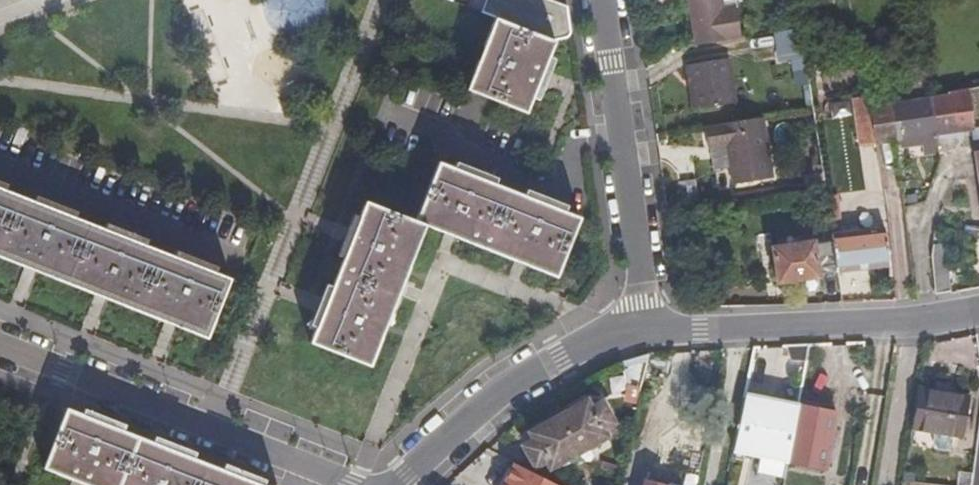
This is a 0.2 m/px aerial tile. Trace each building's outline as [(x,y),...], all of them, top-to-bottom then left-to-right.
[(489,17),(547,38),(556,40),(567,37),(570,34),(571,30),(568,5),(553,7),(552,0),(447,0),(489,17)] [(693,45),(739,38),(735,8),(734,6),(721,8),(720,0),(687,0),(693,45)] [(547,38),(489,17),(464,86),(523,107),(535,71),(547,38)] [(773,34),(774,56),(794,55),(793,33),(773,34)] [(691,81),(695,108),(734,103),(727,59),(684,65),(686,82),(691,81)] [(690,109),(695,108),(691,81),(686,82),(690,109)] [(885,105),(920,98),(918,85),(883,90),(885,105)] [(885,105),(890,140),(935,131),(968,124),(965,106),(963,106),(962,98),(951,99),(949,92),(920,98),(885,105)] [(871,143),(871,144),(890,140),(885,105),(865,109),(871,143)] [(717,124),(703,125),(707,146),(724,145),(731,185),(772,179),(762,117),(735,121),(727,122),(726,122),(717,124)] [(440,163),(415,222),(426,226),(458,239),(539,273),(555,279),(579,219),(440,163)] [(31,273),(94,299),(161,326),(194,340),(217,281),(0,192),(0,260),(31,273)] [(309,341),(369,364),(378,341),(383,329),(410,264),(426,226),(415,222),(365,202),(309,341)] [(825,211),(827,222),(834,221),(836,221),(834,209),(825,211)] [(888,263),(884,225),(828,234),(830,240),(834,271),(888,263)] [(818,274),(834,271),(830,240),(812,243),(812,241),(771,247),(776,283),(817,278),(818,274)] [(935,295),(950,293),(944,245),(929,247),(930,262),(934,293),(934,295),(935,295)] [(637,387),(645,352),(645,351),(618,361),(623,386),(637,387)] [(966,394),(916,386),(910,427),(961,435),(966,394)] [(793,420),(796,401),(743,391),(731,448),(786,458),(793,420)] [(584,400),(557,416),(575,451),(604,435),(600,428),(611,422),(599,401),(589,407),(584,400)] [(833,407),(796,401),(793,420),(786,458),(824,465),(833,407)] [(256,483),(185,455),(110,425),(70,409),(46,467),(90,484),(261,484),(256,483)] [(575,451),(557,416),(528,432),(531,438),(521,444),(532,463),(542,458),(546,466),(575,451)] [(501,459),(490,484),(563,484),(501,459)]
